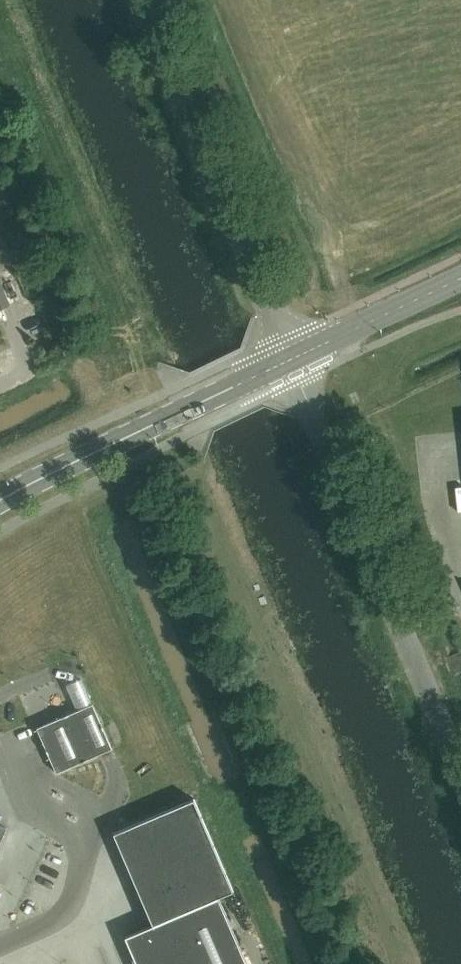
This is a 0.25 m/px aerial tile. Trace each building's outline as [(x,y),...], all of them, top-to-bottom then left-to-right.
[(3,260),(16,254),(8,238),(0,242),(0,254),(3,260)] [(0,282),(0,309),(10,305),(9,304),(19,300),(12,281),(1,285),(0,282)] [(112,749),(92,704),(36,728),(56,773),(112,749)] [(103,837),(143,929),(125,937),(136,963),(247,963),(218,897),(233,891),(193,799),(103,837)]
